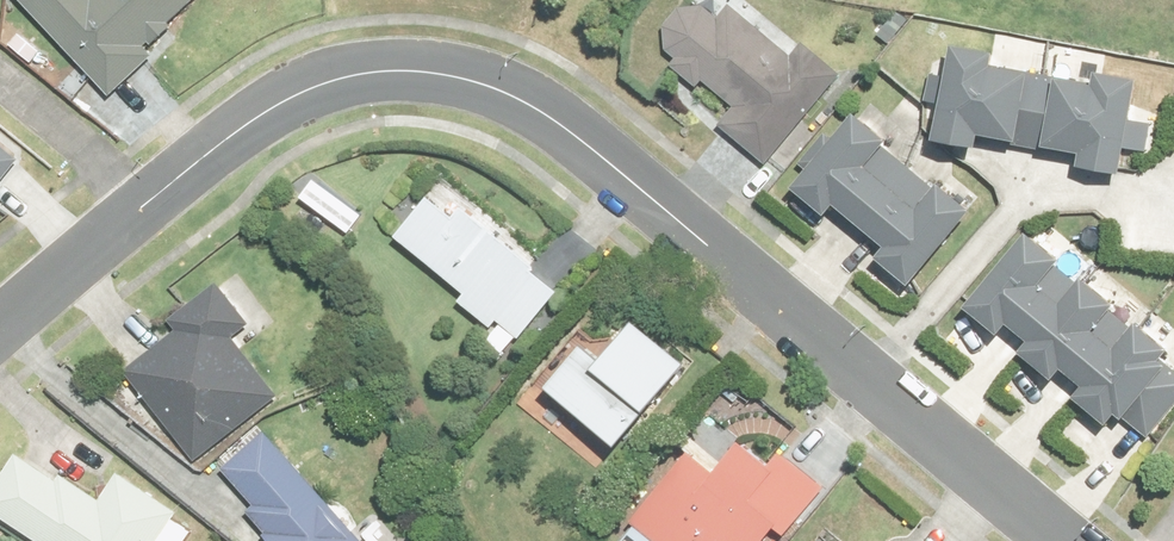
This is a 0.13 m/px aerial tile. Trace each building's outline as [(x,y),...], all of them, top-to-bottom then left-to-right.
[(107,98),(158,54),(147,40),(193,0),(21,0),(107,98)] [(764,166),(837,75),(803,45),(792,58),(731,4),(720,16),(707,4),(685,3),(665,20),(664,49),(675,57),(667,66),(696,89),(704,80),(734,105),(716,127),(764,166)] [(1031,71),(990,64),(992,52),(951,45),(936,139),(977,146),(979,133),(1020,139),(1031,71)] [(1137,79),(1099,74),(1097,85),(1057,80),(1047,147),(1082,152),(1079,168),(1123,174),(1137,79)] [(869,165),(891,140),(859,112),(793,187),(825,215),(836,202),(886,246),(877,256),(909,283),(972,211),(940,183),(919,208),(869,165)] [(19,157),(0,140),(0,178),(19,157)] [(558,293),(444,182),(399,228),(465,293),(460,298),(489,326),(484,332),(503,350),(558,293)] [(1084,275),(1078,283),(1058,265),(1064,258),(1034,231),(967,307),(997,334),(1007,322),(1029,342),(1021,351),(1053,379),(1062,368),(1084,387),(1076,396),(1107,424),(1118,412),(1148,439),(1173,409),(1173,368),(1164,359),(1171,352),(1136,321),(1130,329),(1112,312),(1118,305),(1084,275)] [(177,324),(121,369),(192,460),(280,392),(235,334),(249,323),(218,283),(173,319),(177,324)] [(582,336),(545,384),(618,440),(684,356),(634,317),(606,355),(582,336)] [(269,433),(226,470),(255,504),(247,510),(274,540),(363,540),(269,433)] [(689,444),(630,520),(657,540),(686,540),(692,533),(702,540),(763,540),(772,530),(781,537),(820,486),(774,451),(770,457),(744,437),(720,468),(689,444)] [(0,475),(0,515),(38,540),(181,540),(187,533),(169,522),(179,507),(121,467),(99,499),(21,445),(0,475)]
